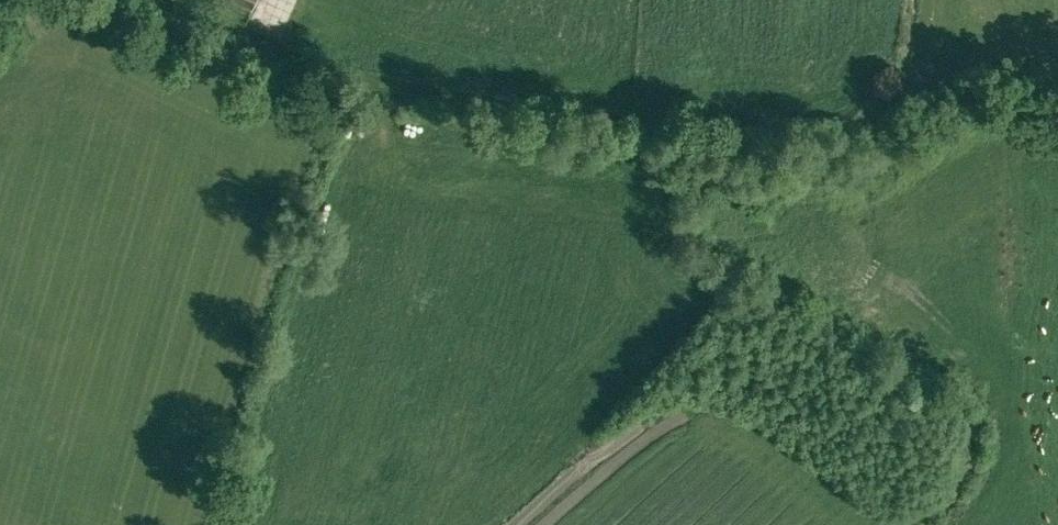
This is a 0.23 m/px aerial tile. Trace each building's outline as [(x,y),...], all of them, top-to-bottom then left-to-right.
[(253,10),(258,0),(230,0),(253,10)]
